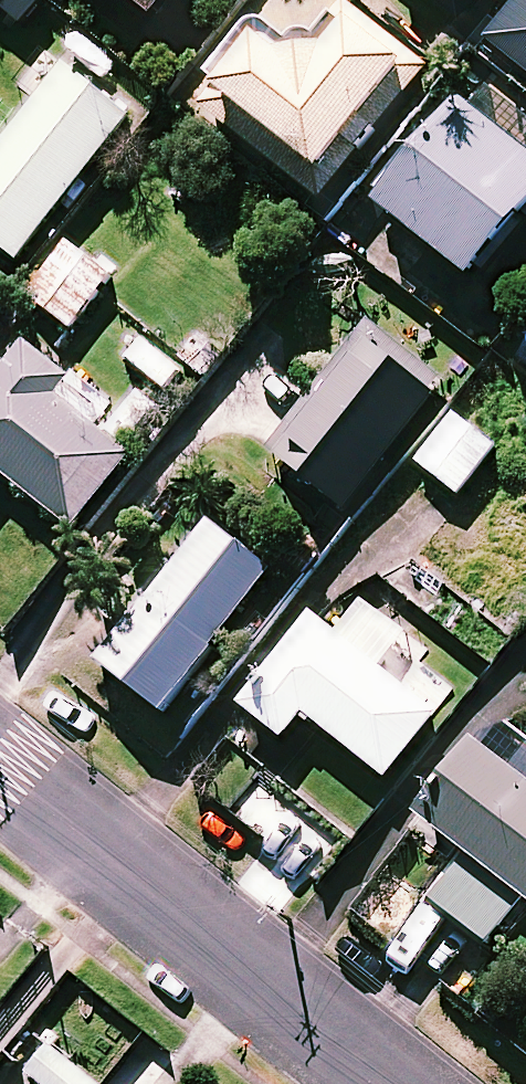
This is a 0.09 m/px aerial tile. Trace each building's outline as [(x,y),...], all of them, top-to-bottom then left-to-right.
[(164,18),(179,0),(143,0),(164,18)] [(497,36),(525,59),(525,0),(497,36)] [(426,64),(350,4),(305,62),(266,32),(207,107),(314,190),(355,137),(364,144),(426,64)] [(69,64),(0,149),(0,240),(21,257),(135,118),(69,64)] [(479,78),(386,204),(484,276),(525,220),(525,113),(479,78)] [(115,273),(74,242),(34,296),(75,327),(115,273)] [(441,388),(367,330),(275,448),(349,506),(441,388)] [(30,344),(0,384),(0,473),(3,469),(80,527),(135,454),(60,397),(75,378),(30,344)] [(499,446),(459,414),(422,461),(462,493),(499,446)] [(280,568),(217,519),(105,663),(168,712),(280,568)] [(411,635),(368,603),(344,634),(320,616),(251,706),(290,737),(309,712),(393,775),(442,710),(386,668),(411,635)] [(525,893),(525,778),(480,743),(424,815),(471,850),(433,900),(489,942),(525,893)] [(54,1046),(33,1072),(48,1083),(101,1083),(54,1046)]
